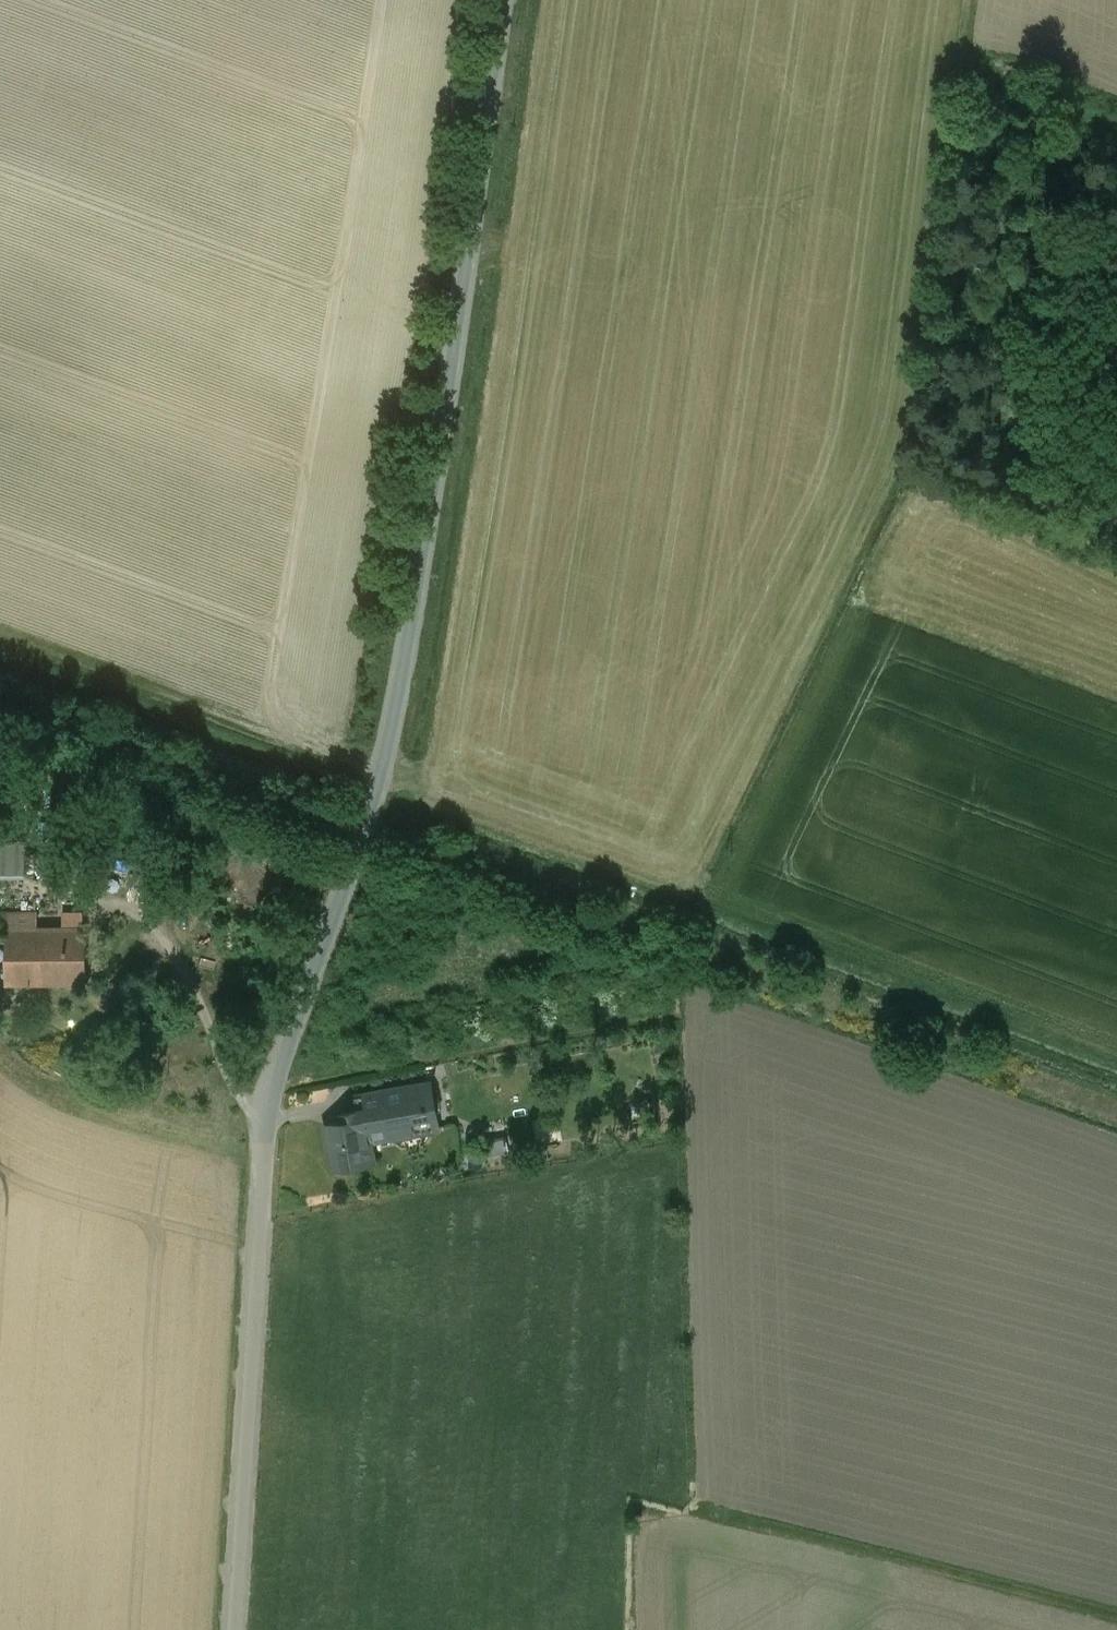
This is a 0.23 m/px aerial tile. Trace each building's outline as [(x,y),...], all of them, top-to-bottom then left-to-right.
[(32,842),(14,842),(15,876),(33,875),(32,842)] [(0,916),(0,938),(3,938),(4,940),(7,940),(7,930),(37,929),(38,916),(0,916)] [(87,929),(37,929),(7,930),(7,940),(6,983),(86,983),(87,929)] [(380,1106),(342,1113),(343,1121),(326,1124),(334,1171),(337,1170),(337,1168),(351,1166),(351,1168),(374,1164),(369,1139),(380,1137),(385,1140),(395,1138),(398,1134),(397,1130),(425,1125),(426,1129),(430,1132),(437,1130),(440,1127),(432,1083),(401,1088),(404,1103),(381,1107),(380,1106)] [(401,1088),(378,1092),(380,1106),(381,1107),(404,1103),(401,1088)] [(491,1157),(516,1151),(512,1132),(486,1138),(491,1157)]
